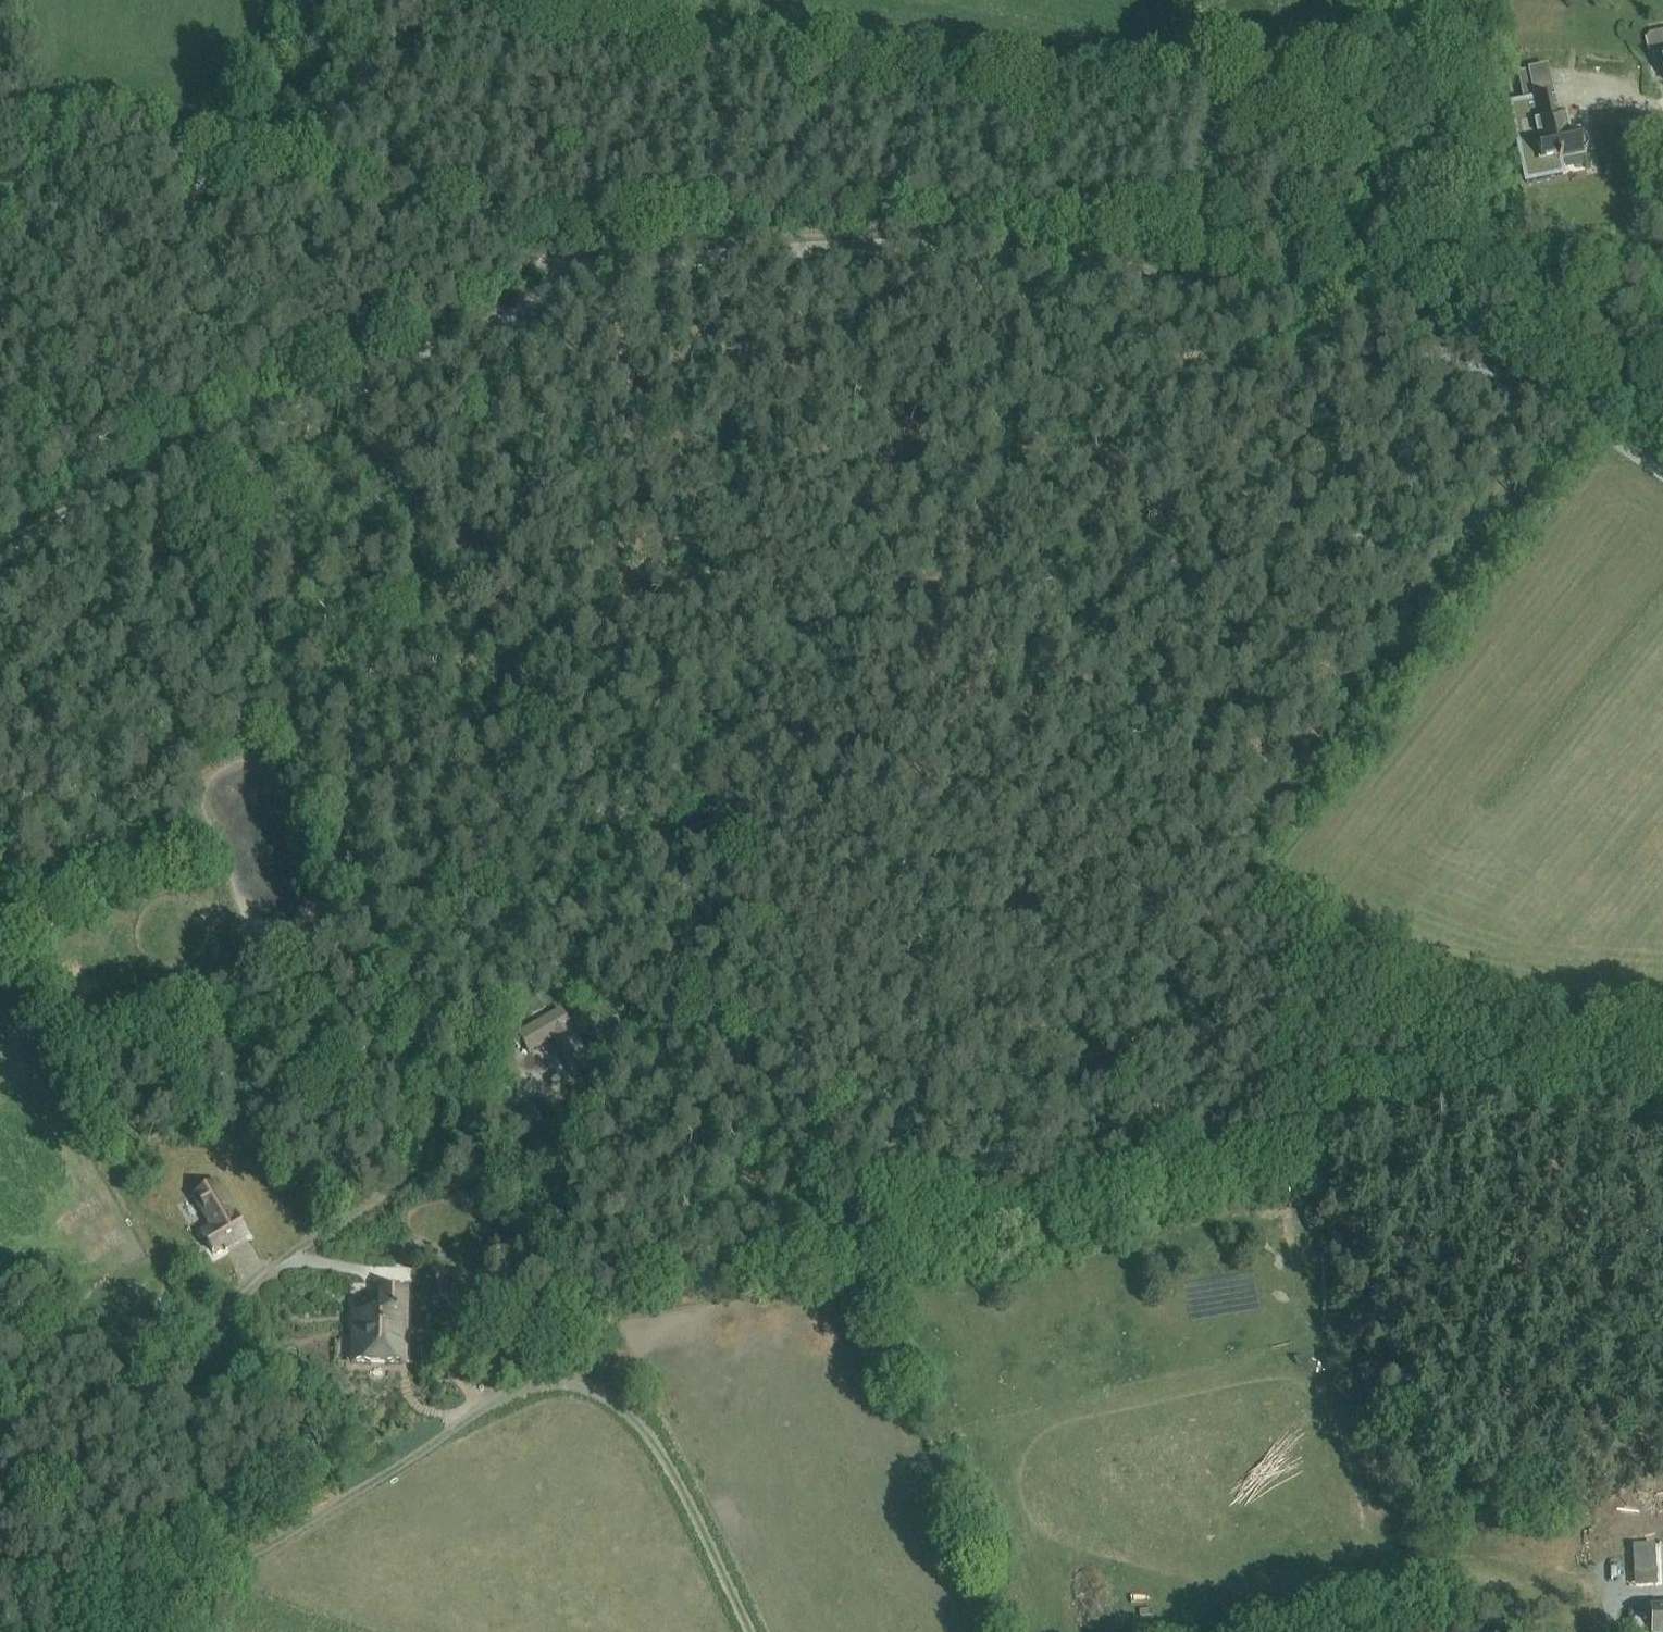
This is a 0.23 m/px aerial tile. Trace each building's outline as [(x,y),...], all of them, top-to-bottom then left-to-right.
[(1650,35),(1647,39),(1650,51),(1654,54),(1662,52),(1662,54),(1662,57),(1662,32),(1650,35)] [(1547,67),(1518,73),(1512,75),(1524,130),(1532,128),(1540,162),(1537,163),(1539,171),(1541,171),(1545,190),(1564,186),(1560,167),(1559,161),(1583,156),(1582,152),(1584,151),(1585,150),(1587,149),(1588,148),(1588,146),(1588,145),(1588,143),(1588,141),(1587,139),(1586,138),(1584,137),(1583,136),(1582,136),(1580,136),(1579,136),(1578,132),(1569,134),(1565,113),(1558,114),(1555,97),(1553,98),(1547,67)] [(552,1040),(574,1079),(595,1067),(561,1008),(516,1033),(528,1054),(552,1040)] [(226,1249),(248,1236),(216,1182),(193,1196),(204,1215),(205,1215),(212,1226),(201,1233),(213,1252),(214,1251),(213,1250),(223,1244),(226,1249)] [(354,1362),(402,1363),(404,1291),(380,1290),(379,1314),(356,1314),(354,1362)] [(1652,1546),(1633,1546),(1634,1586),(1653,1585),(1652,1546)] [(1651,1609),(1652,1631),(1662,1631),(1662,1608),(1651,1609)]
